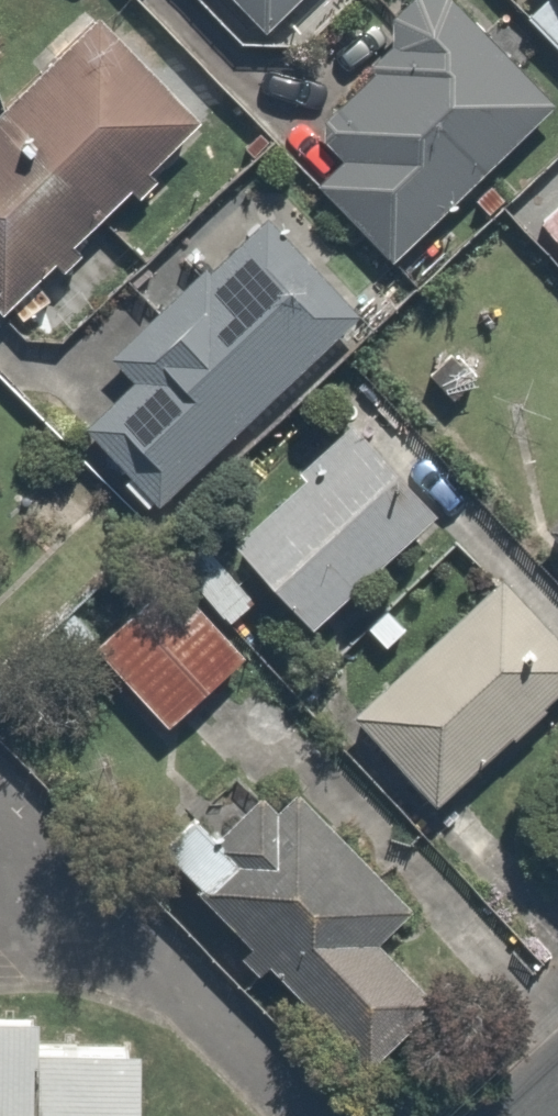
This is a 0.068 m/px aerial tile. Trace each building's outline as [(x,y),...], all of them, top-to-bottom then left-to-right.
[(264,32),(295,0),(230,0),(264,32)] [(331,148),(303,177),(385,257),(547,91),(454,0),(415,0),(359,57),(370,68),(311,129),(331,148)] [(557,41),(557,0),(517,0),(557,41)] [(0,79),(0,288),(5,292),(182,105),(73,2),(0,79)] [(95,363),(119,385),(77,430),(152,500),(349,290),(250,197),(95,363)] [(537,222),(557,246),(557,204),(537,222)] [(350,408),(235,541),(324,618),(439,486),(350,408)] [(540,521),(557,542),(557,506),(540,521)] [(161,558),(78,633),(155,717),(238,642),(161,558)] [(355,704),(431,785),(557,666),(557,633),(498,569),(355,704)] [(270,764),(173,860),(368,1056),(439,985),(387,934),(413,908),(270,764)] [(143,1038),(41,1037),(41,1006),(0,1005),(0,1115),(142,1115),(143,1038)]
